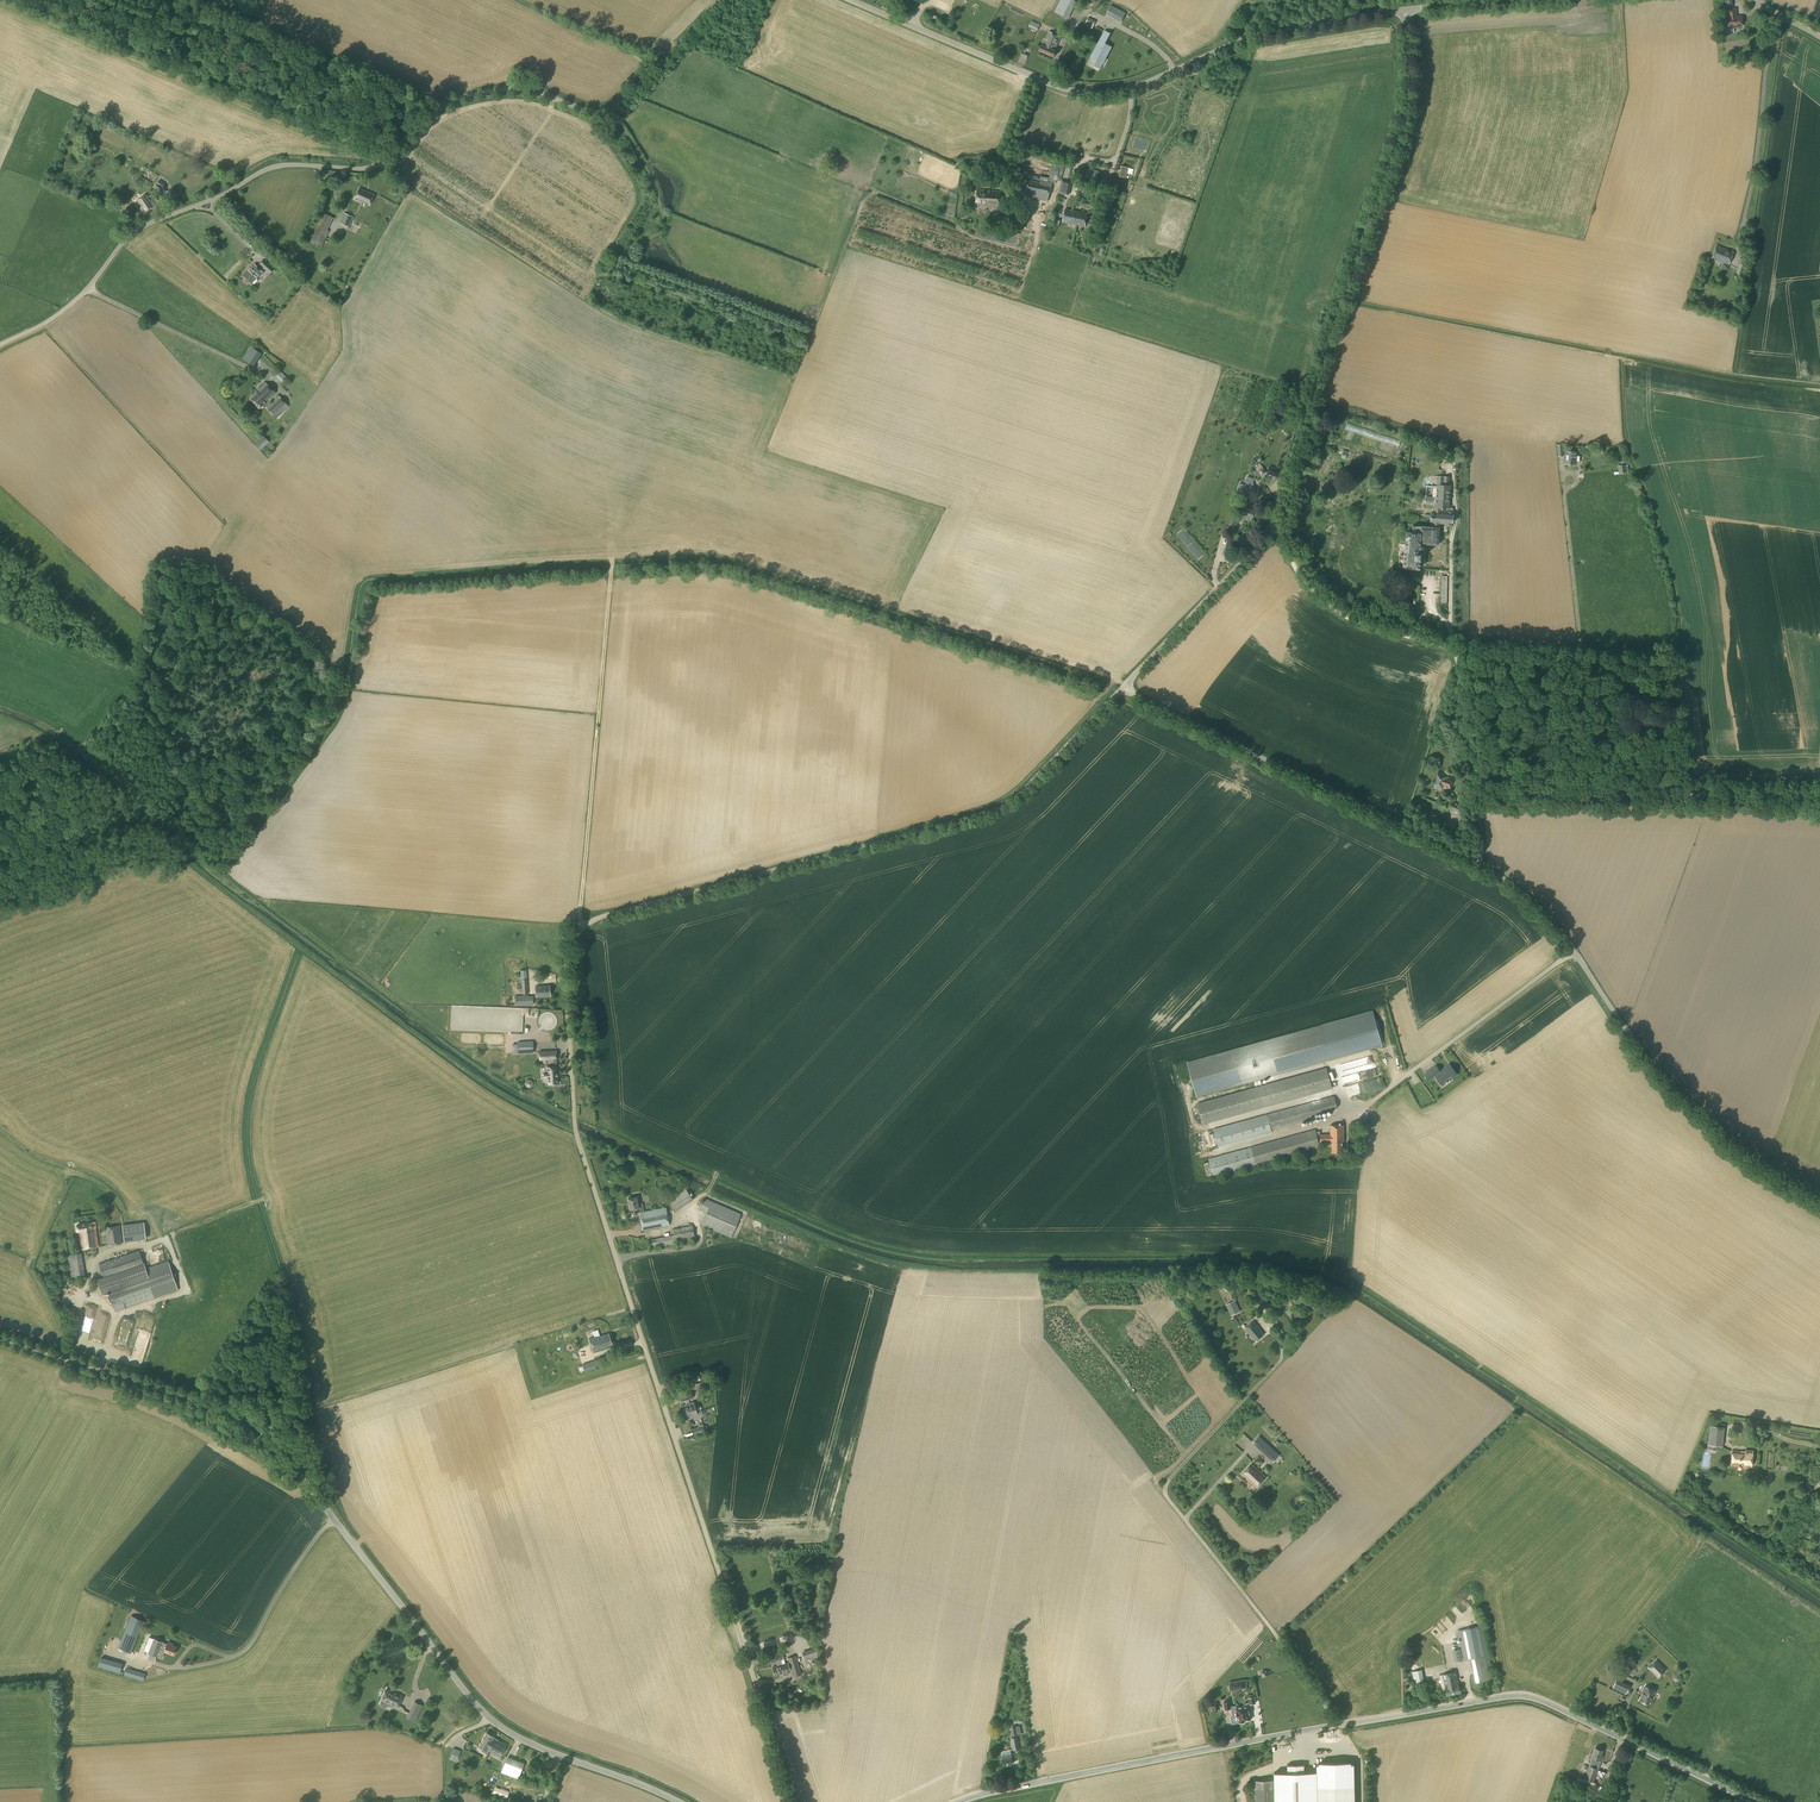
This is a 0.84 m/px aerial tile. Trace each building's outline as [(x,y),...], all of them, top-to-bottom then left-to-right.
[(1075,1),(1073,0),(1060,0),(1054,12),(1067,18),(1075,1)] [(1736,17),(1735,9),(1727,10),(1728,18),(1727,18),(1728,28),(1728,29),(1733,29),(1733,27),(1741,27),(1740,17),(1736,17)] [(1126,13),(1121,11),(1120,13),(1117,19),(1116,20),(1121,22),(1126,13)] [(1087,26),(1094,28),(1096,21),(1088,19),(1087,26)] [(1037,31),(1040,25),(1031,21),(1028,27),(1037,31)] [(1054,51),(1060,37),(1048,32),(1042,46),(1041,45),(1039,51),(1053,57),(1056,51),(1054,51)] [(1104,43),(1105,41),(1100,37),(1089,57),(1096,61),(1094,66),(1099,69),(1111,47),(1104,43)] [(1039,182),(1027,179),(1027,180),(1024,192),(1049,197),(1051,186),(1055,186),(1056,180),(1060,181),(1060,180),(1061,180),(1065,165),(1053,162),(1045,160),(1041,176),(1039,182)] [(1118,176),(1126,178),(1128,168),(1121,166),(1118,176)] [(1089,177),(1090,172),(1094,173),(1093,178),(1097,179),(1098,172),(1087,169),(1085,177),(1089,177)] [(1072,182),(1062,179),(1058,193),(1069,196),(1072,182)] [(171,189),(159,181),(155,187),(158,189),(159,193),(165,191),(172,202),(178,198),(172,188),(171,189)] [(369,205),(374,194),(359,188),(354,199),(369,205)] [(1000,207),(1001,192),(976,190),(975,205),(1000,207)] [(150,201),(146,194),(136,201),(141,208),(140,209),(143,214),(155,205),(151,200),(150,201)] [(1085,227),(1088,213),(1065,208),(1062,222),(1085,227)] [(322,247),(327,237),(329,231),(327,230),(333,218),(324,213),(310,241),(322,247)] [(349,227),(353,217),(344,213),(339,223),(349,227)] [(1728,265),(1733,252),(1716,246),(1711,259),(1728,265)] [(1746,266),(1748,261),(1739,258),(1738,263),(1739,264),(1736,273),(1741,275),(1745,265),(1746,266)] [(271,273),(274,269),(264,259),(260,263),(271,273)] [(254,284),(257,281),(256,279),(262,272),(254,264),(250,268),(251,269),(244,276),(251,283),(252,282),(254,284)] [(254,366),(261,354),(250,347),(243,359),(254,366)] [(283,383),(288,378),(279,370),(275,375),(283,383)] [(276,393),(266,383),(257,391),(249,398),(260,409),(266,403),(276,393)] [(281,398),(279,396),(266,408),(268,410),(268,411),(273,416),(273,415),(276,419),(289,406),(286,403),(281,398)] [(260,450),(269,442),(264,436),(255,444),(260,450)] [(1407,450),(1409,442),(1403,441),(1401,448),(1407,450)] [(1557,457),(1564,456),(1563,449),(1566,449),(1566,444),(1557,445),(1557,457)] [(1565,452),(1564,464),(1575,464),(1575,462),(1580,463),(1580,455),(1576,455),(1576,452),(1565,452)] [(1626,466),(1626,465),(1627,464),(1626,461),(1624,461),(1624,465),(1618,466),(1619,474),(1627,473),(1626,471),(1628,471),(1628,465),(1626,466)] [(1269,467),(1267,474),(1280,478),(1282,471),(1269,467)] [(1258,470),(1253,473),(1257,478),(1262,475),(1259,470),(1258,470)] [(1432,521),(1432,527),(1434,528),(1434,523),(1439,524),(1439,527),(1439,524),(1445,524),(1445,526),(1451,527),(1451,523),(1452,523),(1453,515),(1452,515),(1452,511),(1442,510),(1442,508),(1448,509),(1450,485),(1449,485),(1450,477),(1437,476),(1436,486),(1434,486),(1434,487),(1426,486),(1425,503),(1431,504),(1431,505),(1433,505),(1433,514),(1430,514),(1429,521),(1432,521)] [(1252,477),(1248,485),(1253,488),(1257,480),(1252,477)] [(1241,498),(1239,502),(1240,502),(1246,505),(1243,511),(1246,512),(1245,517),(1250,519),(1252,518),(1253,515),(1255,516),(1258,507),(1253,505),(1255,502),(1254,502),(1255,499),(1254,497),(1249,495),(1252,488),(1245,485),(1241,498)] [(1437,545),(1439,527),(1439,524),(1434,523),(1434,528),(1432,527),(1421,527),(1412,526),(1411,533),(1406,532),(1404,549),(1399,548),(1398,567),(1403,567),(1403,568),(1419,569),(1420,554),(1419,554),(1419,548),(1422,549),(1422,546),(1420,546),(1420,544),(1437,545)] [(1448,789),(1452,778),(1444,775),(1445,774),(1438,772),(1433,787),(1440,789),(1441,787),(1448,789)] [(1460,814),(1462,807),(1451,803),(1448,809),(1460,814)] [(528,994),(527,970),(517,970),(517,980),(516,980),(517,985),(522,985),(522,994),(528,994)] [(535,997),(550,996),(549,986),(535,987),(535,997)] [(528,996),(528,995),(515,996),(515,1006),(533,1005),(533,996),(528,996)] [(1376,1022),(1373,1010),(1187,1062),(1197,1097),(1329,1060),(1383,1046),(1379,1033),(1381,1032),(1378,1021),(1376,1022)] [(533,1042),(517,1042),(518,1053),(534,1052),(533,1042)] [(492,1058),(494,1057),(493,1049),(486,1050),(488,1063),(492,1062),(492,1058)] [(555,1049),(540,1050),(541,1060),(555,1060),(555,1049)] [(1436,1065),(1423,1074),(1428,1081),(1435,1077),(1442,1086),(1458,1075),(1454,1069),(1453,1070),(1449,1064),(1440,1070),(1436,1065)] [(555,1065),(546,1065),(547,1082),(557,1082),(556,1074),(555,1065)] [(1362,1070),(1364,1079),(1348,1082),(1349,1087),(1357,1085),(1357,1081),(1378,1077),(1376,1067),(1362,1070)] [(1203,1124),(1331,1088),(1326,1068),(1197,1104),(1203,1124)] [(1217,1147),(1271,1132),(1270,1130),(1312,1119),(1311,1115),(1337,1107),(1334,1096),(1213,1130),(1217,1147)] [(1342,1152),(1342,1142),(1343,1142),(1343,1124),(1330,1125),(1330,1133),(1321,1133),(1321,1142),(1331,1142),(1332,1152),(1342,1152)] [(1213,1177),(1319,1148),(1316,1136),(1315,1130),(1208,1159),(1210,1165),(1213,1177)] [(675,1211),(693,1200),(685,1188),(667,1200),(675,1211)] [(637,1204),(636,1197),(627,1199),(629,1210),(639,1208),(640,1212),(639,1212),(642,1230),(669,1225),(665,1207),(644,1211),(642,1203),(637,1204)] [(730,1238),(741,1214),(704,1198),(699,1210),(706,1213),(701,1225),(730,1238)] [(145,1244),(145,1221),(131,1221),(130,1244),(145,1244)] [(98,1247),(95,1223),(77,1225),(77,1231),(79,1231),(81,1249),(98,1247)] [(651,1248),(695,1240),(692,1225),(672,1229),(673,1235),(650,1239),(651,1248)] [(108,1245),(122,1244),(120,1226),(106,1227),(108,1245)] [(104,1278),(144,1264),(139,1250),(99,1264),(104,1277),(104,1278)] [(71,1279),(85,1276),(81,1253),(68,1256),(71,1279)] [(146,1269),(144,1264),(104,1278),(104,1277),(102,1277),(97,1279),(101,1291),(102,1294),(109,1292),(115,1311),(155,1297),(174,1291),(178,1290),(168,1261),(146,1269)] [(1268,1304),(1258,1293),(1250,1301),(1260,1311),(1268,1304)] [(1236,1328),(1240,1325),(1233,1315),(1240,1311),(1234,1300),(1225,1305),(1230,1315),(1227,1317),(1236,1328)] [(142,1331),(149,1333),(156,1313),(149,1311),(142,1331)] [(1255,1341),(1263,1334),(1253,1322),(1245,1328),(1255,1341)] [(599,1336),(597,1330),(592,1332),(593,1337),(588,1339),(593,1352),(605,1349),(604,1347),(611,1345),(608,1334),(599,1336)] [(584,1372),(598,1367),(596,1360),(582,1364),(584,1372)] [(702,1385),(714,1382),(712,1374),(701,1377),(702,1385)] [(681,1402),(693,1398),(690,1391),(679,1395),(681,1402)] [(690,1412),(696,1410),(693,1402),(681,1406),(683,1410),(687,1409),(688,1410),(689,1410),(690,1412)] [(696,1412),(696,1410),(690,1412),(689,1410),(688,1410),(687,1409),(683,1410),(685,1418),(688,1417),(689,1419),(703,1415),(701,1410),(696,1412)] [(703,1426),(702,1424),(697,1425),(698,1426),(692,1428),(694,1435),(704,1433),(704,1431),(707,1430),(706,1426),(703,1426)] [(1722,1446),(1724,1427),(1709,1426),(1707,1449),(1717,1450),(1717,1446),(1722,1446)] [(1275,1452),(1264,1442),(1259,1447),(1270,1457),(1275,1452)] [(1751,1468),(1753,1451),(1745,1450),(1745,1451),(1734,1450),(1733,1465),(1744,1466),(1744,1467),(1751,1468)] [(1256,1487),(1265,1477),(1251,1463),(1241,1474),(1256,1487)] [(74,1628),(86,1632),(92,1613),(85,1611),(88,1603),(82,1601),(74,1628)] [(132,1616),(119,1648),(131,1653),(139,1633),(142,1626),(144,1621),(132,1616)] [(108,1632),(99,1628),(97,1633),(100,1634),(98,1637),(112,1644),(121,1624),(113,1621),(108,1632)] [(1493,1679),(1482,1626),(1457,1631),(1464,1661),(1469,1659),(1474,1683),(1493,1679)] [(153,1638),(147,1653),(162,1658),(164,1653),(173,1656),(177,1647),(172,1646),(173,1644),(168,1642),(167,1644),(153,1638)] [(785,1663),(784,1659),(781,1651),(768,1655),(771,1663),(775,1662),(777,1666),(773,1668),(775,1675),(783,1673),(783,1675),(785,1675),(788,1675),(788,1673),(788,1671),(790,1670),(788,1662),(785,1663)] [(1433,1656),(1437,1663),(1444,1660),(1440,1652),(1433,1656)] [(793,1677),(802,1674),(795,1655),(787,1658),(793,1677)] [(1657,1678),(1666,1669),(1656,1659),(1647,1668),(1657,1678)] [(112,1660),(109,1670),(120,1673),(123,1663),(112,1660)] [(143,1680),(145,1674),(126,1668),(124,1674),(143,1680)] [(1458,1686),(1456,1672),(1442,1675),(1445,1687),(1444,1687),(1446,1696),(1461,1693),(1459,1685),(1458,1686)] [(1230,1691),(1246,1688),(1245,1679),(1228,1682),(1230,1691)] [(1626,1694),(1630,1685),(1616,1679),(1612,1688),(1626,1694)] [(1649,1706),(1655,1691),(1645,1686),(1642,1693),(1643,1693),(1639,1701),(1649,1706)] [(397,1709),(403,1696),(387,1689),(381,1701),(397,1709)] [(1250,1720),(1248,1706),(1250,1706),(1250,1704),(1255,1703),(1254,1697),(1249,1698),(1249,1702),(1244,1703),(1245,1707),(1237,1708),(1236,1706),(1231,1707),(1230,1701),(1224,1703),(1225,1710),(1231,1709),(1232,1717),(1231,1717),(1232,1724),(1236,1724),(1236,1723),(1239,1722),(1240,1723),(1250,1721),(1250,1720)] [(1210,1713),(1218,1712),(1217,1702),(1208,1704),(1210,1713)] [(419,1711),(412,1708),(409,1713),(413,1715),(411,1720),(415,1721),(419,1711)] [(479,1747),(482,1749),(481,1752),(487,1754),(488,1752),(500,1758),(507,1744),(493,1737),(486,1733),(479,1747)] [(1013,1750),(1020,1749),(1017,1737),(1011,1738),(1013,1750)] [(461,1751),(453,1748),(449,1758),(457,1761),(461,1751)] [(1601,1760),(1603,1756),(1601,1755),(1603,1750),(1595,1748),(1592,1757),(1595,1758),(1593,1762),(1598,1763),(1599,1760),(1601,1760)] [(1004,1765),(1013,1763),(1011,1753),(1002,1755),(1004,1765)] [(518,1779),(524,1763),(507,1757),(501,1772),(518,1779)] [(1354,1764),(1316,1764),(1316,1772),(1304,1772),(1304,1765),(1294,1766),(1294,1765),(1287,1765),(1287,1773),(1274,1773),(1274,1779),(1255,1780),(1255,1801),(1354,1801),(1354,1764)] [(1598,1769),(1589,1765),(1584,1779),(1594,1782),(1598,1769)]
